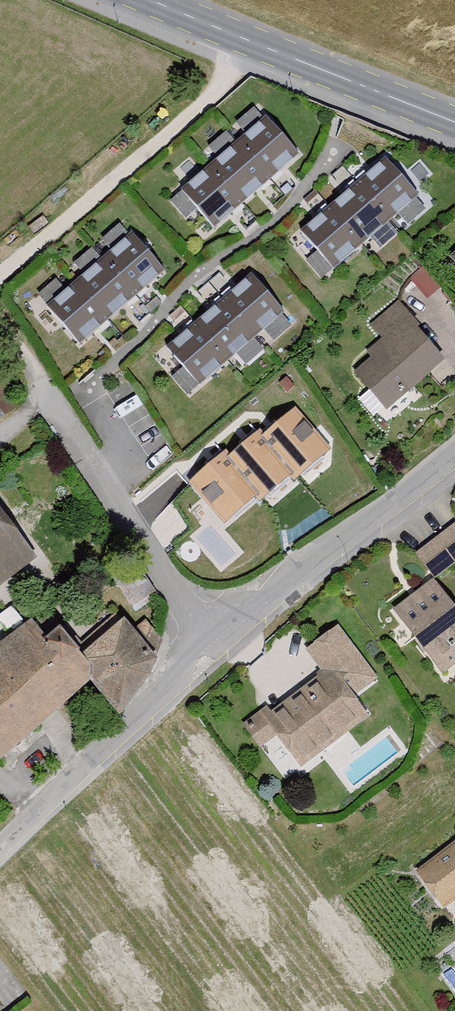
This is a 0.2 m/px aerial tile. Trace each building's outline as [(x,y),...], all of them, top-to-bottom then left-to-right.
[(256,104),(230,128),(238,137),(264,112),(256,104)] [(301,156),(268,117),(180,191),(213,230),(301,156)] [(422,199),(389,160),(301,234),(334,273),(422,199)] [(167,274),(134,234),(46,309),(80,348),(167,274)] [(286,314),(253,274),(165,348),(198,388),(286,314)] [(373,357),(357,371),(388,408),(446,359),(398,302),(371,324),(383,338),(368,351),(373,357)] [(295,408),(263,435),(291,471),(296,476),(328,447),(295,408)] [(260,430),(228,457),(258,493),(261,496),(291,471),(263,435),(260,430)] [(225,454),(192,482),(225,521),(258,493),(228,457),(225,454)] [(167,544),(190,525),(171,503),(148,522),(167,544)] [(0,509),(0,585),(37,557),(0,509)] [(441,545),(454,563),(454,534),(441,545)] [(436,583),(454,569),(454,563),(441,545),(419,561),(436,583)] [(397,618),(445,679),(454,671),(454,615),(434,588),(397,618)] [(90,679),(119,715),(150,674),(158,660),(124,616),(83,648),(60,624),(46,636),(31,617),(0,641),(0,759),(90,679)] [(268,712),(244,731),(262,754),(281,740),(307,773),(374,721),(358,701),(380,685),(339,633),(309,657),(326,678),(274,719),(268,712)] [(422,876),(447,910),(454,904),(454,851),(422,876)]
